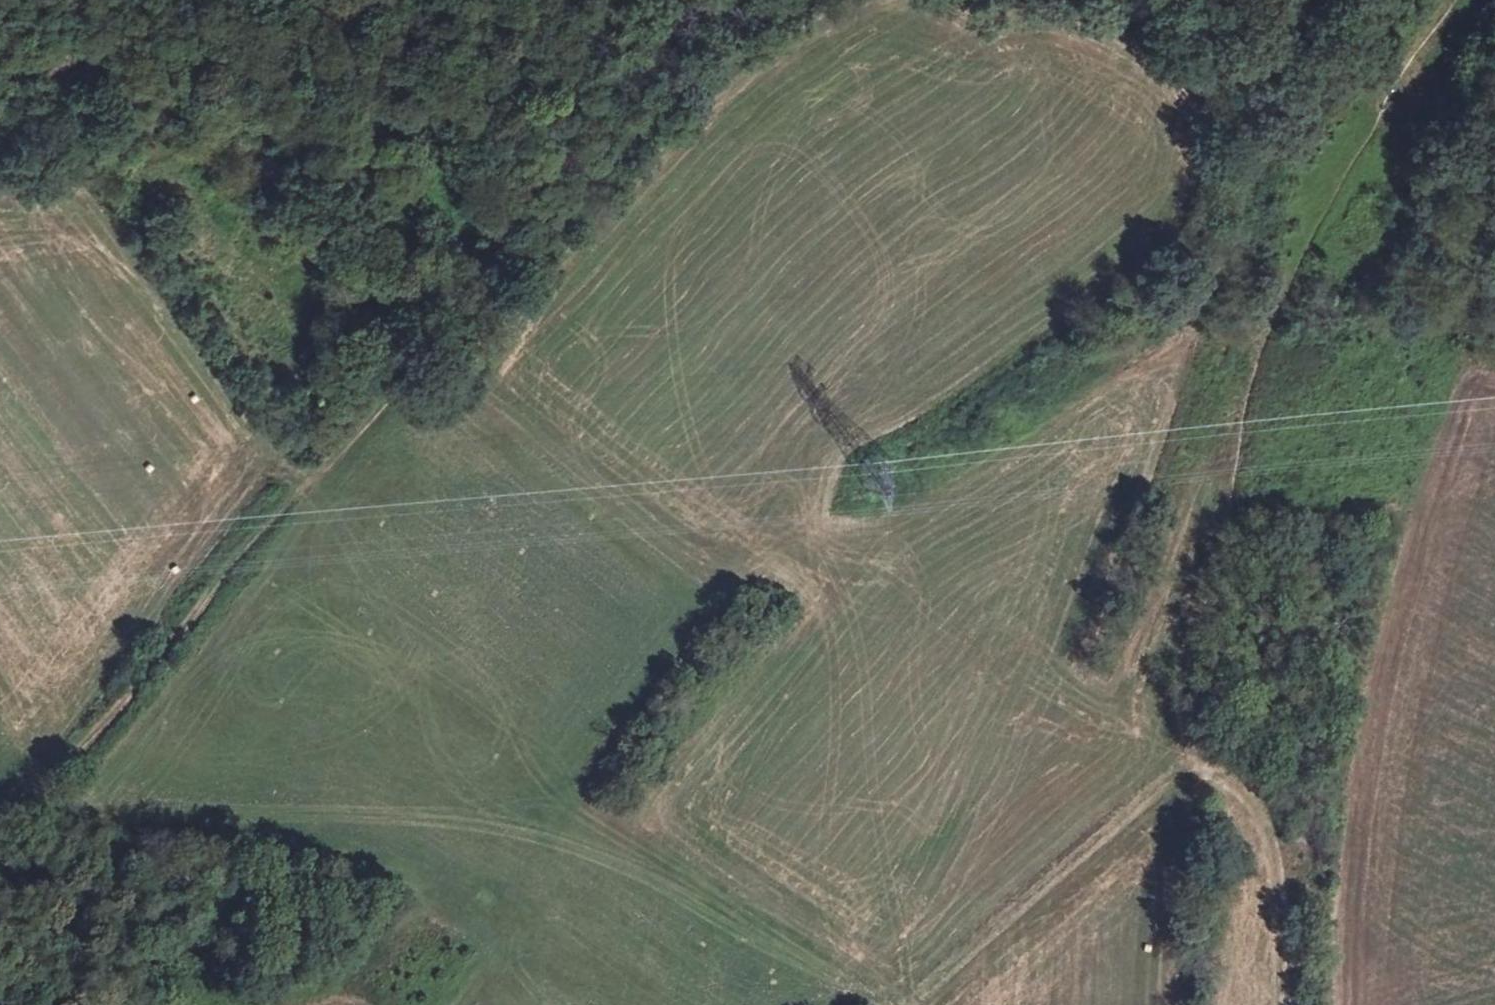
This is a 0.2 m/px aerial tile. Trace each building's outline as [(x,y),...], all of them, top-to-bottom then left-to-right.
[(1278,57),(1287,42),(1275,35),(1266,50),(1278,57)]
